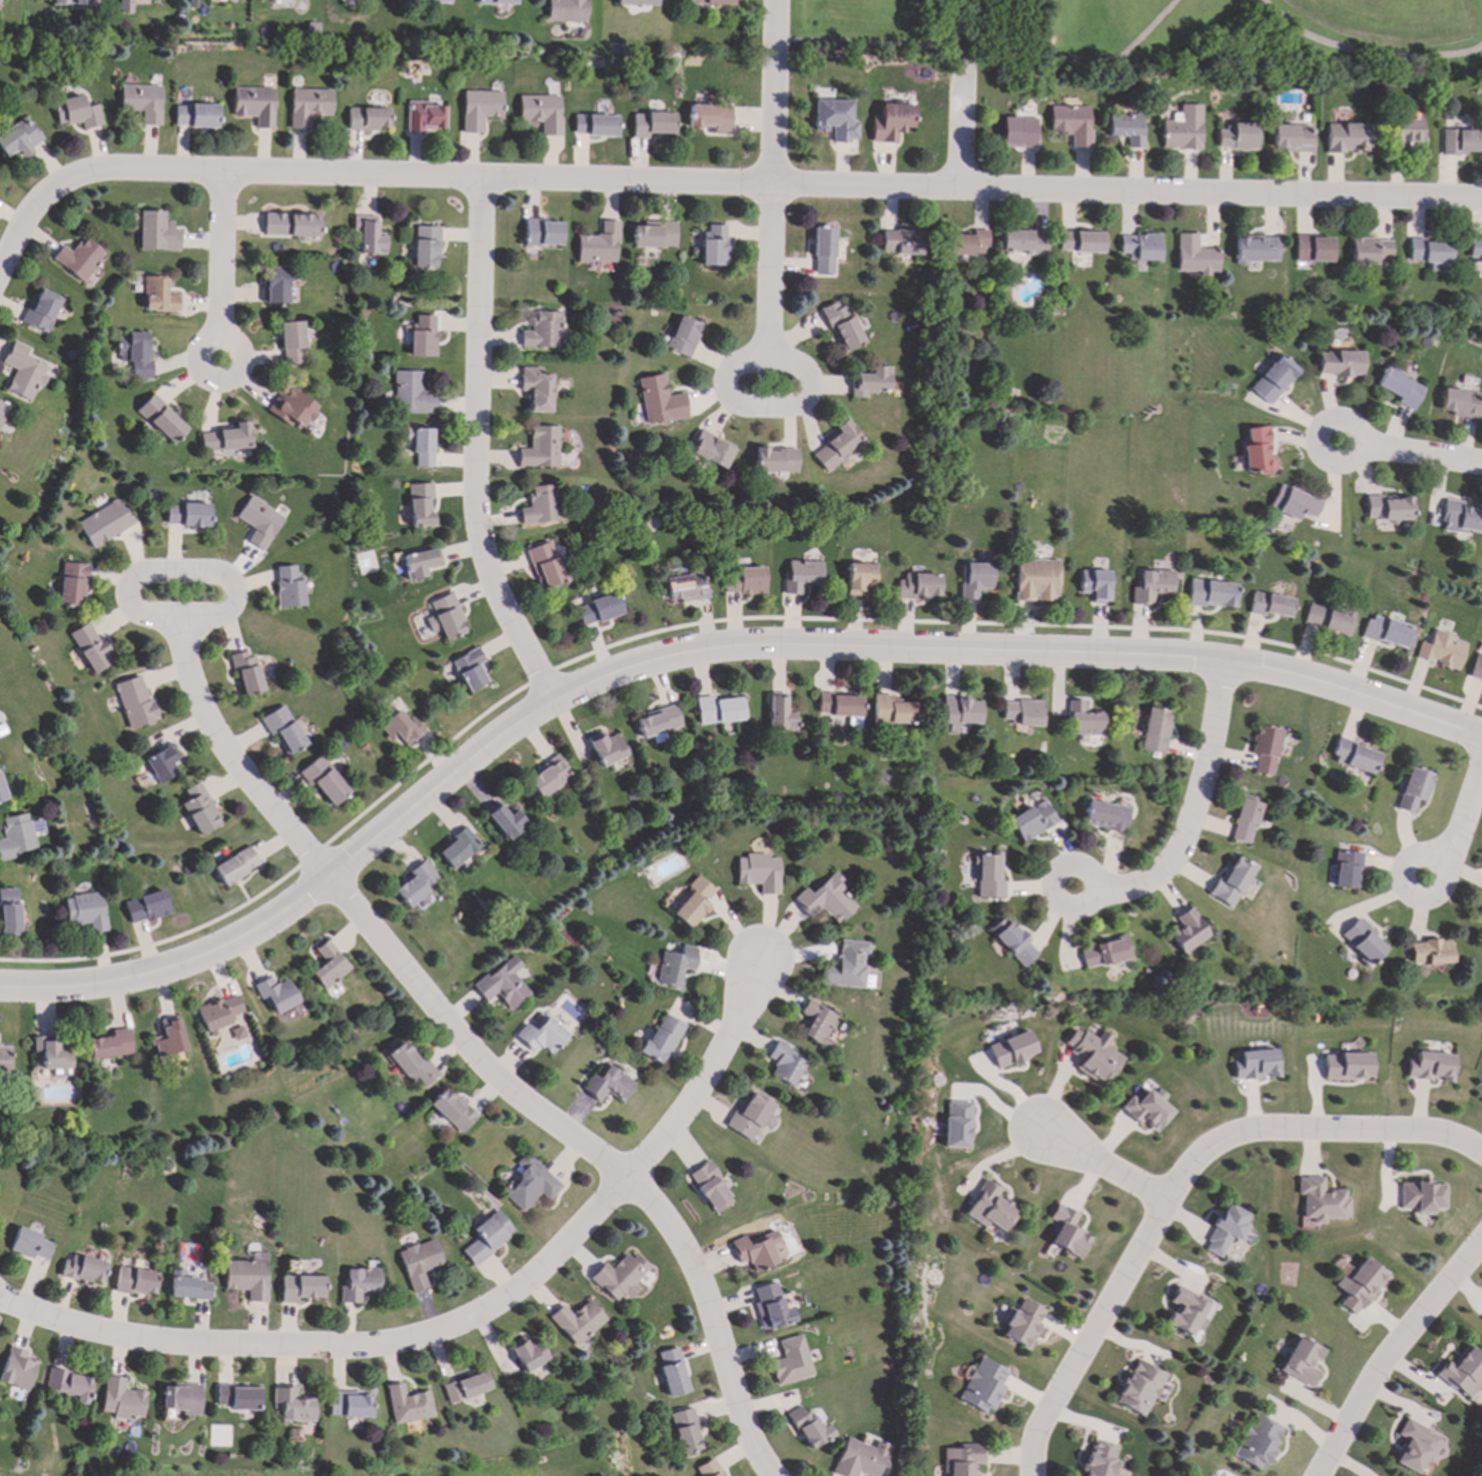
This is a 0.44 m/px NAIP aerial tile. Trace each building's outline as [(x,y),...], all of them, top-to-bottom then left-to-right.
[(118,14),(131,15),(131,0),(118,0),(118,14)] [(547,22),(586,23),(587,0),(548,0),(547,22)] [(141,126),(160,126),(161,86),(121,85),(120,111),(142,112),(141,126)] [(273,129),(274,89),(233,88),(233,116),(256,117),(256,129),(273,129)] [(290,129),(312,129),(312,116),(331,116),(332,90),(291,90),(290,129)] [(502,118),(503,92),(463,91),(462,134),(483,134),(483,118),(502,118)] [(98,105),(84,108),(81,96),(53,102),(58,127),(81,122),(82,129),(102,125),(98,105)] [(561,136),(561,96),(519,96),(520,123),(541,122),(541,136),(561,136)] [(852,101),(814,100),(813,130),(832,130),(832,142),(857,143),(858,122),(851,122),(852,101)] [(444,106),(432,106),(432,102),(407,102),(407,133),(422,133),(423,128),(444,128),(444,106)] [(897,143),(897,130),(912,130),(912,104),(880,104),(880,118),(872,118),(871,143),(897,143)] [(175,127),(217,128),(217,106),(175,105),(175,127)] [(731,106),(690,105),(689,127),(714,128),(714,133),(731,133),(731,106)] [(1201,105),(1181,105),(1181,113),(1172,113),(1172,121),(1162,121),(1163,149),(1202,149),(1201,105)] [(1090,108),(1050,106),(1049,134),(1071,135),(1071,148),(1089,148),(1090,108)] [(348,130),(389,131),(389,109),(348,108),(348,130)] [(633,114),(633,138),(648,138),(648,134),(674,134),(674,114),(633,114)] [(1108,138),(1128,138),(1128,148),(1142,149),(1143,115),(1109,114),(1108,138)] [(574,136),(619,137),(620,116),(575,115),(574,136)] [(15,151),(19,158),(43,142),(26,116),(0,134),(0,150),(5,157),(15,151)] [(1036,118),(1002,117),(1001,146),(1035,147),(1036,118)] [(1421,141),(1422,118),(1391,118),(1391,149),(1404,150),(1404,141),(1421,141)] [(1218,149),(1257,150),(1257,125),(1226,124),(1226,130),(1218,130),(1218,149)] [(1326,125),(1327,153),(1372,152),(1371,124),(1326,125)] [(1308,126),(1274,125),(1273,151),(1313,152),(1313,135),(1308,135),(1308,126)] [(1478,155),(1479,131),(1442,130),(1442,154),(1478,155)] [(174,230),(174,222),(165,222),(165,211),(141,211),(139,250),(180,251),(181,231),(174,230)] [(265,236),(307,238),(319,238),(319,216),(266,214),(265,236)] [(385,236),(377,236),(377,217),(353,216),(353,232),(360,233),(360,254),(385,255),(385,236)] [(562,222),(525,221),(525,245),(561,246),(562,222)] [(617,264),(618,222),(601,221),(601,236),(577,235),(577,263),(617,264)] [(633,227),(633,247),(675,248),(676,222),(659,222),(659,225),(643,224),(643,227),(633,227)] [(727,226),(703,225),(702,266),(726,266),(727,226)] [(440,227),(414,227),(413,268),(435,268),(435,258),(439,258),(440,227)] [(834,228),(814,227),(813,274),(833,275),(834,228)] [(882,230),(881,253),(920,254),(921,231),(882,230)] [(988,231),(973,230),(972,236),(948,235),(948,255),(983,256),(983,246),(987,246),(988,231)] [(1045,256),(1046,235),(1031,235),(1031,231),(1001,230),(1001,251),(1030,252),(1030,255),(1045,256)] [(1105,233),(1059,232),(1058,252),(1104,252),(1105,233)] [(1176,271),(1199,272),(1199,277),(1209,277),(1209,273),(1217,273),(1217,249),(1196,249),(1196,234),(1177,234),(1176,271)] [(1159,261),(1159,235),(1119,235),(1119,254),(1128,254),(1128,261),(1159,261)] [(63,246),(53,259),(83,282),(105,253),(85,237),(72,253),(63,246)] [(1278,238),(1235,237),(1234,265),(1246,266),(1246,261),(1277,261),(1278,238)] [(1331,262),(1332,237),(1295,237),(1294,262),(1331,262)] [(1352,239),(1351,264),(1390,264),(1391,239),(1352,239)] [(1409,261),(1429,262),(1429,272),(1447,272),(1448,243),(1424,242),(1424,239),(1409,239),(1409,261)] [(1468,239),(1468,258),(1480,258),(1480,266),(1481,266),(1481,239),(1468,239)] [(287,304),(288,267),(265,267),(264,303),(287,304)] [(144,311),(178,312),(179,296),(168,296),(168,278),(145,277),(144,311)] [(21,324),(49,334),(61,297),(40,290),(37,298),(31,296),(21,324)] [(846,304),(838,308),(836,302),(820,309),(841,354),(864,344),(846,304)] [(560,312),(533,312),(532,332),(521,331),(521,347),(560,348),(560,338),(565,338),(565,330),(559,330),(560,312)] [(410,357),(435,357),(436,316),(416,316),(416,325),(410,325),(410,357)] [(689,359),(699,334),(696,333),(700,324),(679,316),(665,349),(689,359)] [(280,323),(282,365),(304,364),(302,322),(280,323)] [(151,379),(152,345),(148,345),(148,333),(128,333),(128,338),(118,337),(118,361),(132,362),(132,379),(151,379)] [(6,391),(29,401),(37,384),(43,387),(48,377),(43,375),(47,367),(25,357),(29,348),(13,341),(2,363),(16,370),(6,391)] [(1318,375),(1362,376),(1363,352),(1319,351),(1318,375)] [(1249,389),(1269,406),(1299,371),(1279,354),(1249,389)] [(888,392),(889,367),(871,367),(870,375),(851,374),(851,398),(866,398),(866,392),(888,392)] [(550,413),(552,374),(542,374),(542,368),(521,368),(520,391),(526,391),(525,401),(529,401),(528,412),(550,413)] [(1400,398),(1397,404),(1413,412),(1425,387),(1385,368),(1376,387),(1400,398)] [(435,395),(421,395),(421,372),(394,372),(394,413),(435,414),(435,395)] [(646,425),(688,418),(684,394),(667,396),(663,374),(638,379),(646,425)] [(289,427),(292,422),(303,429),(317,406),(287,387),(278,401),(274,398),(266,411),(289,427)] [(1480,420),(1481,402),(1478,401),(1479,393),(1444,388),(1441,411),(1453,413),(1452,417),(1480,420)] [(136,411),(172,445),(188,428),(152,394),(136,411)] [(9,406),(0,402),(0,426),(9,406)] [(838,433),(811,455),(824,471),(862,441),(845,419),(834,428),(838,433)] [(200,432),(201,451),(250,449),(248,422),(234,423),(235,431),(200,432)] [(517,467),(558,467),(558,427),(530,426),(530,449),(518,449),(517,467)] [(1246,429),(1248,441),(1242,442),(1245,472),(1260,471),(1260,476),(1275,474),(1273,455),(1270,456),(1267,426),(1246,429)] [(415,467),(432,468),(433,429),(406,429),(406,440),(412,440),(412,454),(416,454),(415,467)] [(724,470),(735,448),(700,431),(689,453),(724,470)] [(796,473),(797,450),(755,449),(754,472),(796,473)] [(433,526),(432,512),(428,513),(427,499),(432,499),(432,484),(408,485),(410,527),(433,526)] [(1321,503),(1279,484),(1269,507),(1296,519),(1300,512),(1314,518),(1321,503)] [(521,525),(559,521),(556,485),(529,487),(530,508),(519,509),(521,525)] [(284,517),(249,496),(236,518),(255,529),(247,541),(263,551),(284,517)] [(1366,496),(1366,521),(1410,521),(1410,499),(1381,499),(1381,496),(1366,496)] [(92,549),(134,525),(119,499),(77,523),(92,549)] [(1467,535),(1468,530),(1481,533),(1481,510),(1463,507),(1463,502),(1446,500),(1441,531),(1467,535)] [(167,504),(166,526),(209,527),(209,505),(167,504)] [(526,550),(540,590),(564,582),(550,542),(526,550)] [(423,568),(442,565),(440,550),(403,554),(406,581),(425,578),(423,568)] [(1058,561),(1017,560),(1016,601),(1036,601),(1057,601),(1058,561)] [(800,595),(800,584),(821,585),(821,562),(788,561),(788,575),(784,574),(783,595),(800,595)] [(87,564),(62,563),(60,606),(85,607),(87,564)] [(875,586),(875,564),(847,563),(847,596),(862,596),(862,586),(875,586)] [(278,608),(303,607),(302,574),(297,574),(296,566),(276,567),(278,608)] [(764,593),(764,569),(724,570),(724,595),(764,593)] [(1109,572),(1081,571),(1080,594),(1092,594),(1092,604),(1108,604),(1109,572)] [(1173,571),(1140,571),(1139,587),(1132,587),(1132,605),(1153,605),(1153,594),(1172,595),(1173,571)] [(709,598),(706,581),(701,582),(700,573),(665,579),(668,601),(680,599),(680,603),(709,598)] [(939,575),(905,574),(904,580),(897,580),(897,599),(914,599),(914,597),(939,598),(939,575)] [(1236,585),(1190,580),(1187,604),(1233,609),(1236,585)] [(1293,599),(1253,592),(1250,612),(1289,619),(1293,599)] [(429,602),(434,615),(425,619),(431,634),(440,631),(444,641),(465,634),(461,623),(464,622),(453,593),(429,602)] [(581,627),(621,615),(615,594),(575,606),(581,627)] [(1354,615),(1308,604),(1303,625),(1349,636),(1354,615)] [(1407,650),(1414,628),(1370,614),(1363,636),(1407,650)] [(71,633),(91,674),(115,663),(103,637),(97,640),(89,623),(71,633)] [(1416,659),(1432,663),(1431,663),(1460,670),(1467,640),(1434,632),(1431,645),(1420,642),(1416,659)] [(452,660),(467,692),(487,683),(478,664),(484,661),(478,648),(452,660)] [(263,692),(255,656),(248,658),(246,652),(229,655),(233,672),(238,671),(243,696),(263,692)] [(1477,654),(1471,680),(1481,683),(1481,655),(1477,654)] [(159,720),(152,699),(149,701),(141,676),(115,684),(130,729),(159,720)] [(768,695),(768,732),(794,731),(794,714),(786,714),(785,695),(768,695)] [(860,716),(860,696),(818,695),(818,715),(860,716)] [(916,724),(916,703),(891,703),(891,695),(873,695),(873,724),(916,724)] [(695,699),(698,725),(744,720),(742,698),(713,701),(712,697),(695,699)] [(980,724),(980,700),(943,699),(942,725),(948,725),(948,733),(958,733),(958,724),(980,724)] [(1003,720),(1011,721),(1011,726),(1041,727),(1042,702),(1003,701),(1003,720)] [(1084,701),(1069,701),(1068,735),(1102,736),(1103,714),(1084,714),(1084,701)] [(260,717),(269,736),(274,734),(285,756),(305,746),(286,705),(260,717)] [(680,728),(675,707),(635,716),(640,737),(680,728)] [(1165,754),(1171,722),(1167,722),(1169,712),(1148,708),(1140,750),(1165,754)] [(404,746),(424,732),(414,719),(408,723),(399,710),(378,725),(389,741),(397,736),(404,746)] [(1281,729),(1257,726),(1252,754),(1258,755),(1255,773),(1274,776),(1281,729)] [(617,735),(604,740),(601,733),(588,738),(598,767),(625,757),(617,735)] [(1380,753),(1338,739),(1331,760),(1373,774),(1380,753)] [(144,760),(158,785),(179,774),(173,762),(180,758),(172,744),(144,760)] [(533,770),(536,775),(527,780),(538,799),(571,778),(557,755),(533,770)] [(349,792),(318,756),(300,772),(332,807),(349,792)] [(1397,810),(1414,814),(1417,800),(1426,802),(1433,774),(1408,767),(1397,810)] [(184,790),(189,800),(182,803),(197,836),(221,824),(201,782),(184,790)] [(1263,800),(1243,794),(1230,839),(1250,845),(1263,800)] [(1021,842),(1057,825),(1046,801),(1010,818),(1021,842)] [(1130,808),(1088,801),(1084,825),(1125,833),(1130,808)] [(504,840),(526,827),(516,811),(507,816),(500,805),(487,813),(504,840)] [(14,858),(13,854),(35,849),(28,814),(0,819),(4,839),(0,840),(0,861),(14,858)] [(436,853),(452,871),(480,845),(464,827),(436,853)] [(212,867),(222,885),(259,866),(249,847),(212,867)] [(1335,888),(1356,888),(1356,878),(1362,878),(1363,853),(1337,852),(1335,888)] [(736,859),(737,885),(760,884),(760,895),(779,895),(779,859),(766,859),(766,854),(745,854),(745,858),(736,859)] [(1002,855),(974,855),(974,865),(978,865),(978,898),(1005,899),(1005,881),(1002,881),(1002,855)] [(1255,869),(1233,856),(1210,896),(1231,908),(1255,869)] [(439,881),(423,860),(408,872),(411,877),(393,890),(406,907),(439,881)] [(857,906),(837,885),(843,880),(835,872),(811,894),(805,888),(792,900),(808,917),(820,907),(836,925),(857,906)] [(670,912),(690,929),(709,908),(704,904),(715,891),(700,878),(670,912)] [(0,889),(0,936),(19,936),(18,889),(0,889)] [(130,925),(170,913),(163,890),(123,902),(130,925)] [(105,931),(101,893),(64,897),(67,926),(89,924),(90,933),(105,931)] [(1179,954),(1208,939),(1192,908),(1175,917),(1179,926),(1168,931),(1179,954)] [(991,928),(1020,968),(1037,956),(1008,916),(991,928)] [(1359,960),(1366,968),(1387,949),(1358,919),(1341,935),(1362,958),(1359,960)] [(1131,959),(1126,938),(1079,948),(1084,969),(1131,959)] [(314,949),(324,963),(310,973),(321,990),(349,972),(328,940),(314,949)] [(820,985),(863,989),(865,966),(862,965),(863,954),(868,955),(869,943),(839,940),(837,965),(821,964),(820,985)] [(1451,963),(1450,940),(1410,942),(1411,965),(1451,963)] [(662,952),(656,985),(678,989),(681,969),(694,972),(698,948),(682,945),(680,955),(662,952)] [(510,1011),(530,994),(513,974),(522,966),(512,955),(473,988),(485,1002),(495,994),(510,1011)] [(271,1016),(298,1003),(287,979),(274,986),(270,977),(255,984),(271,1016)] [(244,1016),(236,994),(197,1009),(205,1031),(244,1016)] [(826,1038),(837,1015),(806,1000),(800,1013),(810,1018),(801,1037),(830,1051),(834,1042),(826,1038)] [(685,1025),(662,1013),(640,1054),(660,1064),(664,1056),(668,1058),(685,1025)] [(177,1017),(160,1022),(163,1036),(152,1039),(157,1058),(186,1051),(177,1017)] [(525,1024),(514,1036),(533,1053),(539,1046),(550,1056),(568,1035),(547,1017),(534,1032),(525,1024)] [(245,1037),(242,1026),(231,1030),(234,1041),(245,1037)] [(1076,1068),(1104,1087),(1123,1058),(1106,1046),(1112,1037),(1103,1031),(1096,1041),(1077,1027),(1064,1046),(1083,1059),(1076,1068)] [(91,1060),(132,1054),(128,1028),(112,1031),(113,1036),(88,1040),(91,1060)] [(989,1046),(998,1069),(1037,1054),(1028,1031),(989,1046)] [(43,1070),(71,1068),(70,1047),(57,1047),(57,1036),(33,1037),(34,1053),(42,1052),(43,1070)] [(438,1075),(424,1058),(420,1061),(404,1040),(385,1055),(408,1084),(416,1078),(423,1087),(438,1075)] [(776,1062),(769,1076),(792,1087),(806,1058),(775,1043),(767,1058),(776,1062)] [(9,1046),(0,1046),(0,1072),(9,1072),(9,1046)] [(1277,1050),(1241,1052),(1241,1060),(1234,1061),(1235,1079),(1269,1077),(1269,1078),(1279,1078),(1277,1050)] [(1454,1055),(1418,1052),(1417,1059),(1410,1058),(1408,1078),(1451,1082),(1454,1055)] [(1372,1054),(1326,1054),(1326,1080),(1372,1079),(1372,1054)] [(581,1091),(600,1102),(606,1092),(624,1103),(636,1082),(607,1066),(599,1078),(591,1074),(581,1091)] [(458,1135),(477,1117),(453,1093),(450,1096),(443,1090),(428,1104),(458,1135)] [(1155,1132),(1172,1112),(1161,1102),(1166,1096),(1159,1090),(1154,1095),(1148,1090),(1138,1101),(1131,1096),(1120,1108),(1139,1125),(1142,1121),(1155,1132)] [(774,1105),(753,1092),(747,1101),(742,1098),(725,1127),(751,1142),(761,1125),(769,1129),(776,1118),(769,1114),(774,1105)] [(946,1148),(971,1149),(973,1103),(947,1102),(946,1148)] [(540,1194),(548,1201),(561,1187),(525,1153),(515,1163),(523,1171),(502,1193),(522,1212),(540,1194)] [(714,1215),(733,1203),(717,1177),(719,1176),(710,1161),(689,1174),(714,1215)] [(1324,1178),(1298,1177),(1298,1195),(1304,1195),(1303,1218),(1312,1219),(1312,1224),(1325,1224),(1325,1219),(1349,1219),(1349,1198),(1345,1198),(1345,1191),(1324,1191),(1324,1178)] [(1002,1189),(986,1180),(965,1215),(986,1227),(989,1223),(1004,1232),(1017,1210),(997,1197),(1002,1189)] [(1444,1184),(1401,1183),(1400,1208),(1416,1209),(1416,1214),(1433,1215),(1433,1208),(1443,1209),(1444,1184)] [(1220,1258),(1230,1238),(1239,1242),(1241,1237),(1247,1240),(1251,1232),(1241,1227),(1247,1214),(1223,1203),(1202,1250),(1220,1258)] [(1059,1223),(1049,1245),(1079,1258),(1089,1237),(1072,1230),(1079,1213),(1057,1204),(1050,1220),(1059,1223)] [(515,1235),(497,1210),(472,1229),(478,1238),(462,1251),(472,1266),(515,1235)] [(48,1260),(53,1244),(40,1240),(41,1235),(17,1227),(10,1252),(33,1259),(34,1256),(48,1260)] [(755,1274),(778,1264),(771,1247),(781,1243),(777,1231),(748,1243),(745,1236),(731,1242),(740,1264),(749,1260),(755,1274)] [(443,1265),(434,1239),(398,1252),(412,1294),(429,1288),(423,1272),(443,1265)] [(648,1267),(625,1251),(613,1270),(602,1263),(589,1281),(617,1301),(622,1293),(630,1299),(635,1291),(640,1294),(645,1286),(638,1281),(648,1267)] [(60,1275),(101,1285),(106,1263),(73,1254),(71,1261),(64,1260),(60,1275)] [(1350,1267),(1335,1286),(1347,1295),(1340,1305),(1356,1317),(1387,1275),(1364,1258),(1355,1270),(1350,1267)] [(248,1291),(248,1302),(267,1302),(268,1262),(226,1261),(225,1290),(248,1291)] [(115,1291),(154,1297),(158,1273),(119,1267),(115,1291)] [(380,1293),(380,1270),(346,1269),(346,1286),(341,1286),(340,1303),(360,1304),(360,1293),(380,1293)] [(211,1300),(212,1283),(197,1283),(197,1278),(185,1278),(185,1271),(172,1270),(171,1298),(211,1300)] [(323,1298),(324,1277),(282,1276),(281,1303),(297,1303),(297,1298),(323,1298)] [(755,1303),(762,1331),(795,1322),(792,1309),(785,1311),(777,1283),(755,1288),(758,1303),(755,1303)] [(1189,1336),(1193,1329),(1200,1332),(1205,1320),(1200,1317),(1208,1301),(1176,1286),(1168,1302),(1175,1306),(1172,1315),(1169,1313),(1164,1324),(1189,1336)] [(1003,1336),(1029,1350),(1041,1326),(1038,1324),(1045,1310),(1024,1299),(1017,1312),(1010,1308),(1002,1324),(1008,1327),(1003,1336)] [(572,1315),(562,1305),(548,1318),(575,1347),(605,1320),(588,1301),(572,1315)] [(769,1362),(776,1386),(813,1375),(801,1335),(778,1341),(783,1358),(769,1362)] [(1280,1372),(1311,1387),(1318,1372),(1313,1369),(1322,1349),(1296,1337),(1280,1372)] [(549,1361),(540,1342),(528,1348),(524,1339),(510,1344),(522,1373),(549,1361)] [(1465,1343),(1437,1375),(1467,1401),(1481,1382),(1481,1380),(1477,1376),(1481,1370),(1481,1358),(1465,1343)] [(25,1357),(26,1352),(9,1346),(0,1375),(0,1383),(27,1391),(37,1361),(25,1357)] [(689,1392),(677,1348),(659,1353),(662,1366),(660,1366),(668,1397),(689,1392)] [(1009,1371),(981,1357),(960,1399),(992,1415),(1006,1387),(1002,1385),(1009,1371)] [(1144,1417),(1166,1375),(1137,1359),(1114,1402),(1144,1417)] [(48,1370),(45,1391),(75,1396),(74,1404),(87,1406),(92,1377),(48,1370)] [(492,1390),(486,1372),(443,1386),(448,1404),(492,1390)] [(100,1414),(130,1419),(130,1416),(142,1418),(146,1393),(123,1390),(125,1379),(106,1376),(100,1414)] [(387,1386),(392,1424),(432,1419),(429,1392),(405,1395),(404,1384),(387,1386)] [(201,1385),(186,1385),(186,1388),(162,1387),(162,1410),(182,1411),(182,1416),(200,1417),(201,1385)] [(216,1405),(229,1406),(229,1410),(258,1411),(259,1387),(217,1387),(216,1405)] [(281,1422),(314,1422),(315,1400),(296,1400),(296,1388),(273,1387),(273,1403),(281,1403),(281,1422)] [(360,1392),(330,1392),(329,1417),(370,1418),(371,1397),(360,1397),(360,1392)] [(833,1436),(827,1424),(821,1428),(810,1410),(804,1413),(799,1406),(787,1414),(809,1450),(833,1436)] [(680,1455),(702,1449),(692,1409),(671,1414),(680,1455)] [(1261,1471),(1283,1429),(1254,1414),(1232,1456),(1261,1471)] [(1416,1474),(1422,1460),(1428,1463),(1441,1438),(1404,1420),(1396,1435),(1404,1439),(1392,1463),(1416,1474)] [(835,1475),(856,1475),(857,1472),(868,1475),(877,1475),(889,1446),(876,1441),(874,1448),(846,1438),(832,1475),(835,1475)] [(1120,1462),(1113,1461),(1117,1446),(1092,1440),(1085,1471),(1086,1471),(1085,1475),(1117,1475),(1120,1462)] [(977,1465),(984,1465),(984,1445),(961,1444),(961,1449),(945,1449),(945,1473),(950,1473),(950,1475),(977,1475),(977,1465)] [(712,1459),(694,1469),(698,1475),(721,1475),(712,1459)]
